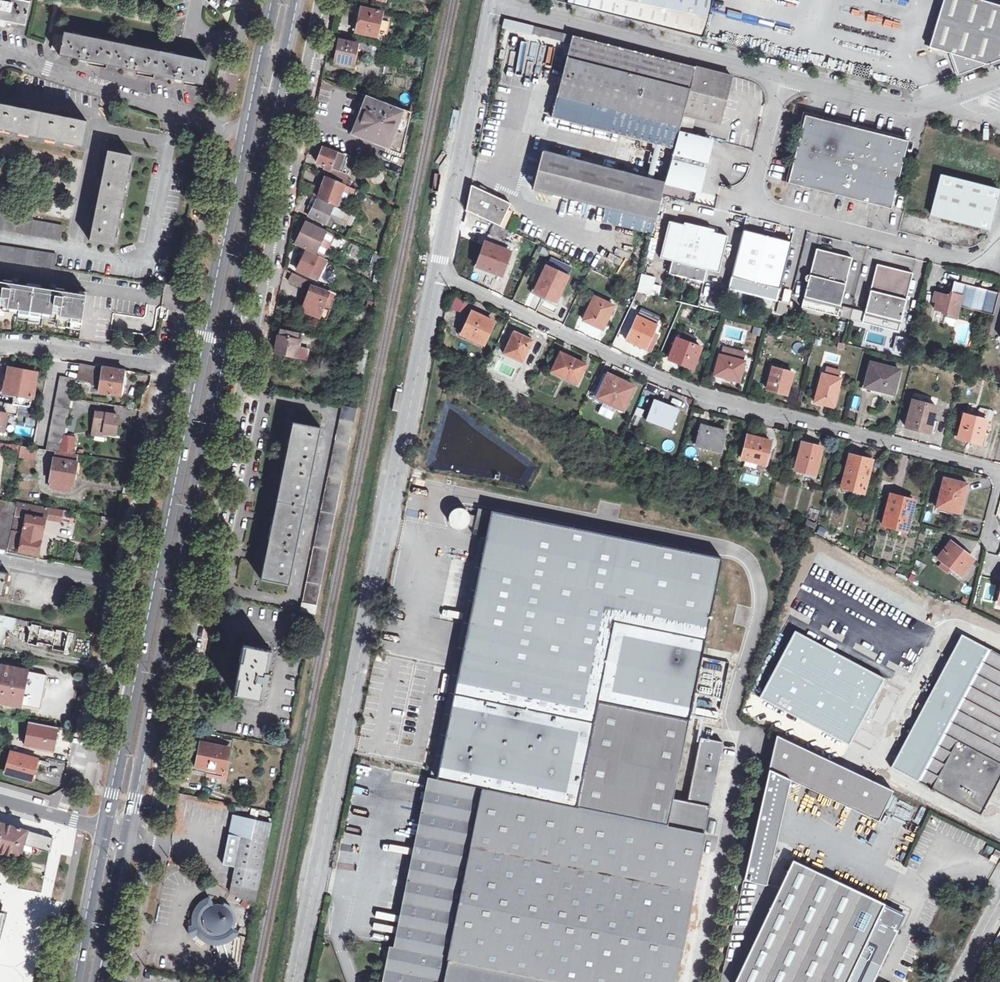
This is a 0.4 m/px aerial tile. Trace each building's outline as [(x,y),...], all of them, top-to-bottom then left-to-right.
[(5,28),(7,21),(26,25),(30,2),(23,0),(0,0),(0,27),(5,28)] [(568,3),(703,38),(714,0),(568,0),(568,3)] [(958,75),(984,65),(985,64),(986,65),(999,60),(999,6),(979,0),(944,0),(931,45),(940,48),(940,50),(951,54),(958,75)] [(353,31),(357,32),(363,8),(359,7),(353,31)] [(357,32),(378,37),(382,20),(384,13),(363,8),(360,21),(357,32)] [(503,27),(533,34),(536,26),(504,19),(503,27)] [(387,21),(382,20),(378,37),(383,38),(387,21)] [(573,36),(536,26),(533,34),(571,43),(573,36)] [(128,71),(135,72),(135,71),(176,79),(175,81),(183,82),(183,81),(203,85),(208,61),(65,32),(64,37),(55,35),(52,49),(61,51),(59,56),(81,60),(80,61),(87,63),(88,61),(128,69),(128,71)] [(573,36),(571,43),(552,116),(675,148),(679,131),(683,115),(696,67),(573,36)] [(336,61),(354,65),(359,44),(340,40),(336,61)] [(383,46),(375,45),(372,60),(380,62),(383,46)] [(353,70),(354,65),(336,61),(334,66),(353,70)] [(732,76),(696,67),(683,115),(719,124),(732,76)] [(356,115),(349,133),(402,154),(413,112),(364,94),(356,115)] [(23,108),(23,104),(18,104),(17,107),(0,103),(0,129),(83,146),(88,121),(68,117),(68,114),(62,112),(61,115),(23,108)] [(908,140),(805,114),(788,182),(892,208),(908,140)] [(675,148),(665,183),(698,191),(711,139),(679,131),(675,148)] [(325,169),(331,171),(333,168),(341,171),(346,159),(357,163),(359,158),(331,147),(330,149),(324,146),(320,148),(318,153),(320,155),(318,162),(327,166),(325,169)] [(100,175),(103,176),(94,215),(92,215),(90,221),(93,222),(89,241),(114,245),(132,156),(108,150),(104,170),(101,169),(100,175)] [(665,183),(543,151),(534,188),(656,219),(662,195),(665,183)] [(333,168),(331,171),(329,175),(346,183),(348,178),(340,173),(341,171),(333,168)] [(998,189),(940,174),(930,213),(989,228),(998,189)] [(355,189),(327,176),(324,185),(319,197),(339,205),(344,190),(353,194),(355,189)] [(312,195),(316,186),(302,181),(301,189),(312,195)] [(460,208),(503,227),(513,204),(471,185),(460,208)] [(356,216),(353,214),(335,206),(334,207),(314,197),(309,208),(313,210),(310,215),(326,223),(332,211),(350,220),(349,222),(353,224),(356,216)] [(0,214),(0,229),(60,241),(62,226),(0,214)] [(317,252),(316,254),(324,257),(326,253),(318,249),(327,232),(307,221),(301,232),(296,242),(317,252)] [(691,226),(669,221),(661,257),(673,260),(670,273),(704,282),(708,269),(720,272),(728,236),(707,230),(708,228),(692,224),(691,226)] [(792,242),(744,230),(729,288),(777,301),(792,242)] [(490,270),(502,274),(513,243),(489,234),(478,266),(490,270)] [(55,269),(57,255),(0,246),(0,260),(55,269)] [(853,257),(817,248),(810,274),(809,274),(808,274),(807,275),(806,277),(806,278),(806,280),(807,281),(809,282),(802,307),(838,316),(853,257)] [(328,259),(324,257),(316,254),(308,250),(302,261),(298,270),(317,279),(323,267),(324,268),(328,259)] [(380,285),(385,258),(379,256),(374,266),(377,267),(374,282),(380,285)] [(913,272),(877,263),(863,322),(899,331),(905,305),(907,305),(909,304),(910,303),(910,301),(909,299),(907,298),(913,272)] [(569,277),(546,266),(536,287),(542,290),(548,293),(547,296),(557,301),(569,277)] [(474,269),(472,275),(481,279),(484,273),(474,269)] [(308,287),(311,280),(294,272),(291,280),(302,286),(303,285),(308,287)] [(660,285),(654,284),(655,275),(632,273),(630,291),(659,294),(660,285)] [(0,281),(0,321),(81,333),(86,295),(65,291),(65,289),(51,287),(50,289),(17,284),(18,282),(4,280),(3,282),(0,281)] [(950,296),(939,293),(937,302),(935,309),(941,311),(946,315),(956,318),(959,306),(993,314),(999,292),(954,281),(950,296)] [(306,302),(322,308),(329,311),(336,293),(330,290),(329,291),(312,286),(306,302)] [(702,287),(697,304),(712,308),(716,291),(702,287)] [(462,314),(468,300),(454,293),(447,307),(462,314)] [(615,305),(595,296),(584,320),(601,328),(608,313),(611,314),(615,305)] [(785,315),(786,302),(775,301),(775,314),(785,315)] [(319,317),(322,308),(306,302),(302,311),(319,317)] [(322,308),(319,317),(326,319),(329,311),(322,308)] [(464,334),(485,343),(495,322),(484,317),(474,312),(464,334)] [(658,325),(638,316),(627,340),(635,343),(643,347),(650,331),(654,333),(658,325)] [(300,347),(303,332),(281,328),(276,352),(307,359),(309,350),(309,349),(300,347)] [(309,349),(309,350),(320,351),(321,346),(323,337),(303,332),(300,347),(309,349)] [(528,346),(531,339),(523,336),(515,332),(504,353),(523,362),(531,347),(528,346)] [(338,339),(323,337),(321,346),(336,349),(338,339)] [(703,347),(678,337),(670,358),(677,361),(685,364),(685,363),(695,366),(703,347)] [(582,369),(584,363),(573,358),(561,352),(553,371),(578,383),(584,370),(582,369)] [(746,361),(720,354),(715,372),(724,375),(724,377),(732,379),(740,381),(746,361)] [(901,370),(872,362),(866,385),(875,387),(883,389),(883,391),(894,394),(901,370)] [(92,384),(93,384),(96,366),(81,363),(79,380),(92,382),(92,384)] [(93,384),(101,386),(104,368),(96,366),(93,384)] [(104,366),(104,368),(101,386),(100,392),(121,396),(125,370),(104,366)] [(778,387),(777,391),(781,392),(788,394),(794,372),(774,366),(769,385),(778,387)] [(37,373),(10,368),(5,392),(15,394),(32,398),(37,373)] [(626,393),(631,383),(620,378),(609,373),(597,398),(604,401),(602,406),(614,412),(617,407),(624,411),(631,396),(626,393)] [(819,389),(822,389),(818,402),(826,404),(834,406),(842,378),(823,373),(819,389)] [(48,449),(62,452),(65,435),(75,378),(61,376),(48,449)] [(177,382),(174,396),(180,397),(183,383),(177,382)] [(636,386),(631,383),(626,393),(631,396),(636,386)] [(32,398),(15,394),(13,404),(20,405),(30,407),(32,398)] [(857,409),(860,397),(854,395),(850,408),(857,409)] [(648,418),(672,427),(679,409),(667,405),(655,400),(648,418)] [(918,429),(930,432),(937,406),(913,400),(907,426),(918,429)] [(5,402),(3,412),(0,412),(0,433),(4,434),(8,413),(18,415),(20,405),(13,404),(5,402)] [(316,614),(357,408),(343,405),(302,611),(316,614)] [(617,407),(614,412),(622,416),(624,411),(617,407)] [(988,420),(992,421),(995,412),(980,408),(978,417),(964,414),(958,437),(969,440),(970,438),(975,439),(982,441),(988,420)] [(94,431),(95,431),(108,433),(115,434),(118,416),(96,412),(94,431)] [(28,417),(27,424),(35,425),(37,418),(28,417)] [(284,470),(262,578),(290,584),(321,427),(293,422),(284,470)] [(697,443),(721,449),(726,431),(714,427),(702,424),(697,443)] [(628,440),(635,443),(639,434),(631,431),(628,440)] [(65,435),(62,452),(74,453),(77,437),(65,435)] [(742,458),(766,465),(772,441),(760,438),(748,435),(742,458)] [(14,452),(15,445),(0,442),(0,450),(14,452)] [(796,470),(815,475),(823,448),(813,445),(803,443),(796,470)] [(74,453),(62,452),(48,449),(22,446),(21,454),(44,458),(44,462),(51,464),(51,462),(54,462),(50,487),(73,491),(75,476),(79,477),(81,467),(77,466),(79,454),(74,453)] [(853,489),(864,491),(872,461),(861,458),(851,456),(843,486),(853,489)] [(938,507),(961,513),(968,483),(961,482),(945,477),(938,507)] [(862,498),(864,491),(853,489),(851,495),(862,498)] [(884,525),(907,531),(915,501),(903,498),(891,495),(884,525)] [(6,550),(15,503),(0,501),(0,549),(6,550)] [(42,533),(44,520),(46,520),(50,508),(17,502),(8,550),(37,556),(41,541),(39,541),(40,533),(42,533)] [(474,526),(481,527),(485,508),(478,506),(474,526)] [(456,509),(455,509),(453,510),(452,512),(451,513),(451,514),(450,516),(450,517),(450,519),(450,521),(451,522),(452,523),(453,525),(454,526),(455,527),(456,528),(458,528),(459,528),(461,528),(463,528),(464,528),(466,527),(467,526),(468,525),(469,524),(470,522),(471,521),(471,519),(471,517),(471,516),(470,514),(469,513),(468,511),(467,510),(466,509),(464,508),(463,508),(461,508),(459,508),(458,508),(456,509)] [(598,702),(689,720),(721,556),(493,511),(439,779),(576,808),(598,702)] [(963,550),(951,541),(938,558),(962,576),(973,561),(967,556),(961,552),(963,550)] [(4,595),(8,574),(0,572),(0,595),(4,595)] [(16,623),(17,618),(0,615),(0,647),(2,647),(6,630),(14,631),(16,623)] [(30,621),(17,618),(16,623),(29,627),(30,621)] [(33,622),(30,621),(29,627),(31,627),(28,644),(38,647),(39,644),(54,647),(54,650),(66,653),(65,655),(69,656),(72,644),(75,645),(77,634),(58,630),(58,629),(43,626),(42,627),(32,625),(33,622)] [(795,631),(760,697),(769,701),(849,745),(884,679),(795,631)] [(939,656),(931,673),(938,677),(891,767),(981,815),(999,779),(999,656),(961,635),(947,661),(939,656)] [(235,693),(263,699),(272,650),(244,644),(239,669),(235,693)] [(724,671),(726,661),(706,657),(704,668),(724,671)] [(2,666),(0,674),(0,700),(41,709),(45,692),(48,675),(2,666)] [(598,702),(576,808),(667,826),(667,824),(704,832),(722,742),(700,737),(687,801),(673,798),(689,720),(598,702)] [(715,717),(717,711),(696,706),(694,712),(715,717)] [(58,736),(59,737),(60,734),(56,733),(57,729),(30,723),(26,746),(55,752),(56,750),(53,750),(54,744),(55,738),(58,739),(58,736)] [(777,735),(769,769),(790,779),(878,821),(893,790),(777,735)] [(234,743),(200,737),(198,744),(201,745),(197,765),(209,767),(208,774),(225,777),(230,750),(232,750),(234,743)] [(36,760),(11,753),(5,773),(31,780),(34,770),(36,760)] [(766,884),(790,779),(769,769),(744,879),(766,884)] [(439,779),(403,954),(389,951),(382,981),(674,981),(704,834),(667,826),(576,808),(439,779)] [(255,906),(272,823),(233,814),(227,841),(223,863),(235,865),(230,891),(255,906)] [(3,851),(21,856),(23,849),(24,844),(33,847),(51,852),(53,838),(38,834),(0,823),(0,850),(3,851)] [(890,946),(898,931),(877,921),(884,904),(851,888),(856,878),(855,875),(841,868),(838,869),(833,880),(793,860),(735,981),(873,981),(890,946)] [(150,884),(156,886),(159,875),(152,873),(150,884)] [(213,904),(209,895),(202,899),(197,904),(194,911),(192,918),(193,923),(189,924),(189,930),(192,936),(196,941),(203,946),(207,941),(210,942),(214,943),(217,943),(224,942),(231,938),(233,937),(237,933),(239,930),(234,926),(235,924),(236,917),(235,911),(231,905),(225,901),(223,904),(219,903),(216,903),(213,904)] [(214,943),(214,948),(217,957),(231,959),(235,937),(233,937),(231,938),(224,942),(217,943),(214,943)]
